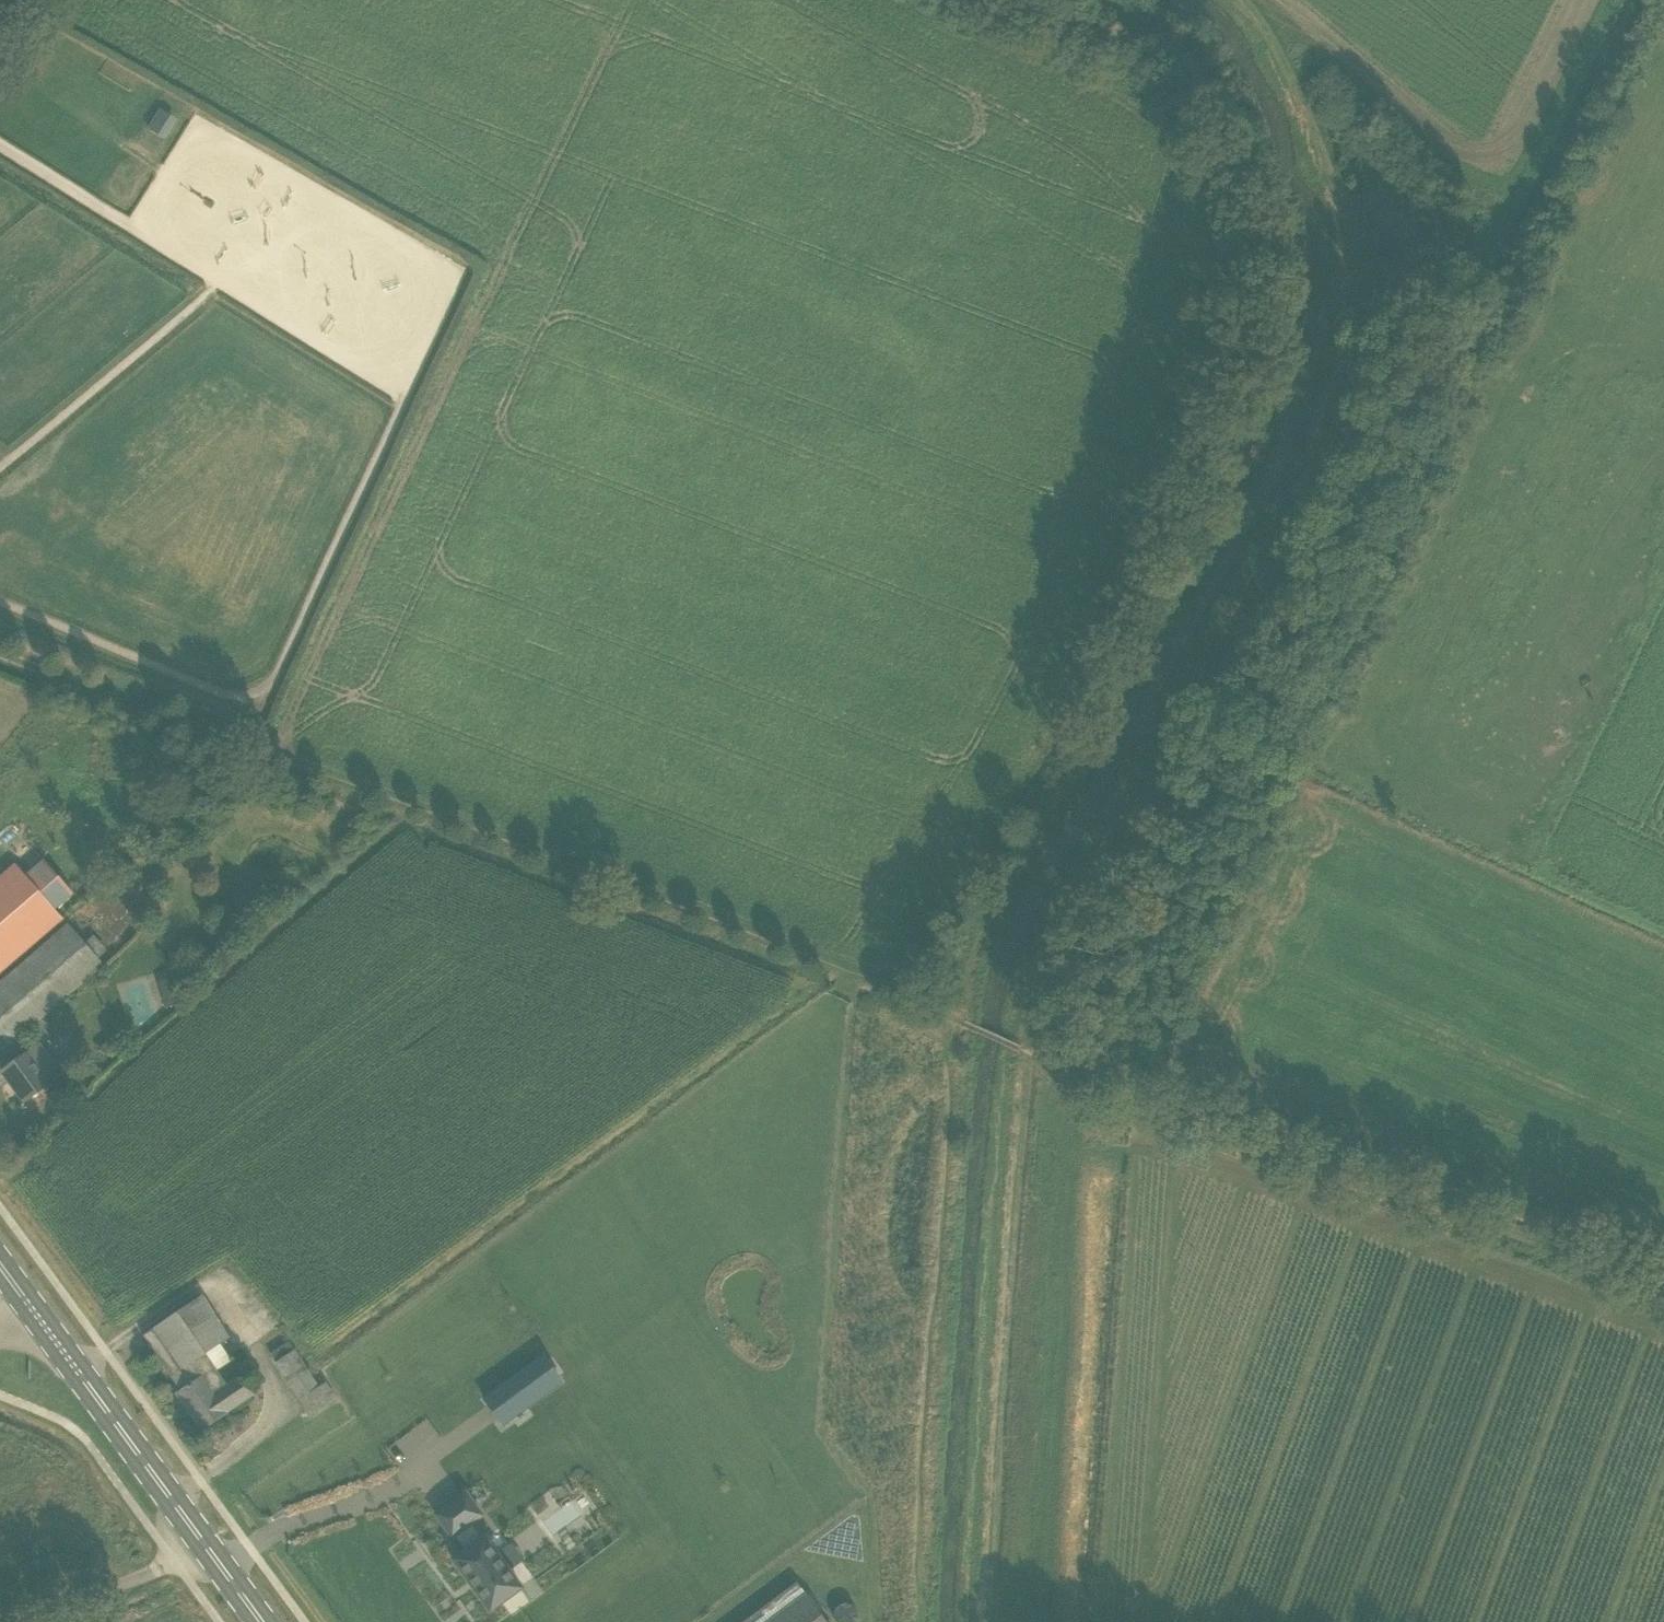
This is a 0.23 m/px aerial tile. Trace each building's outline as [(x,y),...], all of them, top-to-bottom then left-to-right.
[(55,910),(24,874),(16,864),(0,878),(0,972),(62,918),(55,910)] [(0,983),(0,1034),(10,1045),(103,964),(97,957),(106,950),(94,934),(84,942),(68,924),(0,983)] [(180,1004),(177,993),(163,997),(166,1008),(180,1004)] [(40,1043),(2,1071),(24,1102),(49,1084),(53,1089),(66,1079),(52,1060),(40,1043)] [(177,1393),(201,1430),(226,1413),(226,1412),(253,1394),(241,1376),(228,1385),(206,1353),(229,1338),(202,1295),(155,1327),(143,1335),(180,1391),(177,1393)] [(276,1362),(311,1416),(336,1399),(326,1382),(318,1387),(295,1350),(289,1341),(271,1353),(276,1362)] [(561,1381),(543,1356),(484,1399),(503,1424),(561,1381)] [(462,1552),(500,1603),(513,1594),(521,1606),(538,1593),(529,1582),(532,1580),(494,1529),(492,1530),(481,1515),(492,1507),(475,1484),(445,1506),(462,1529),(464,1528),(475,1543),(462,1552)] [(798,1582),(744,1621),(827,1621),(798,1582)]
